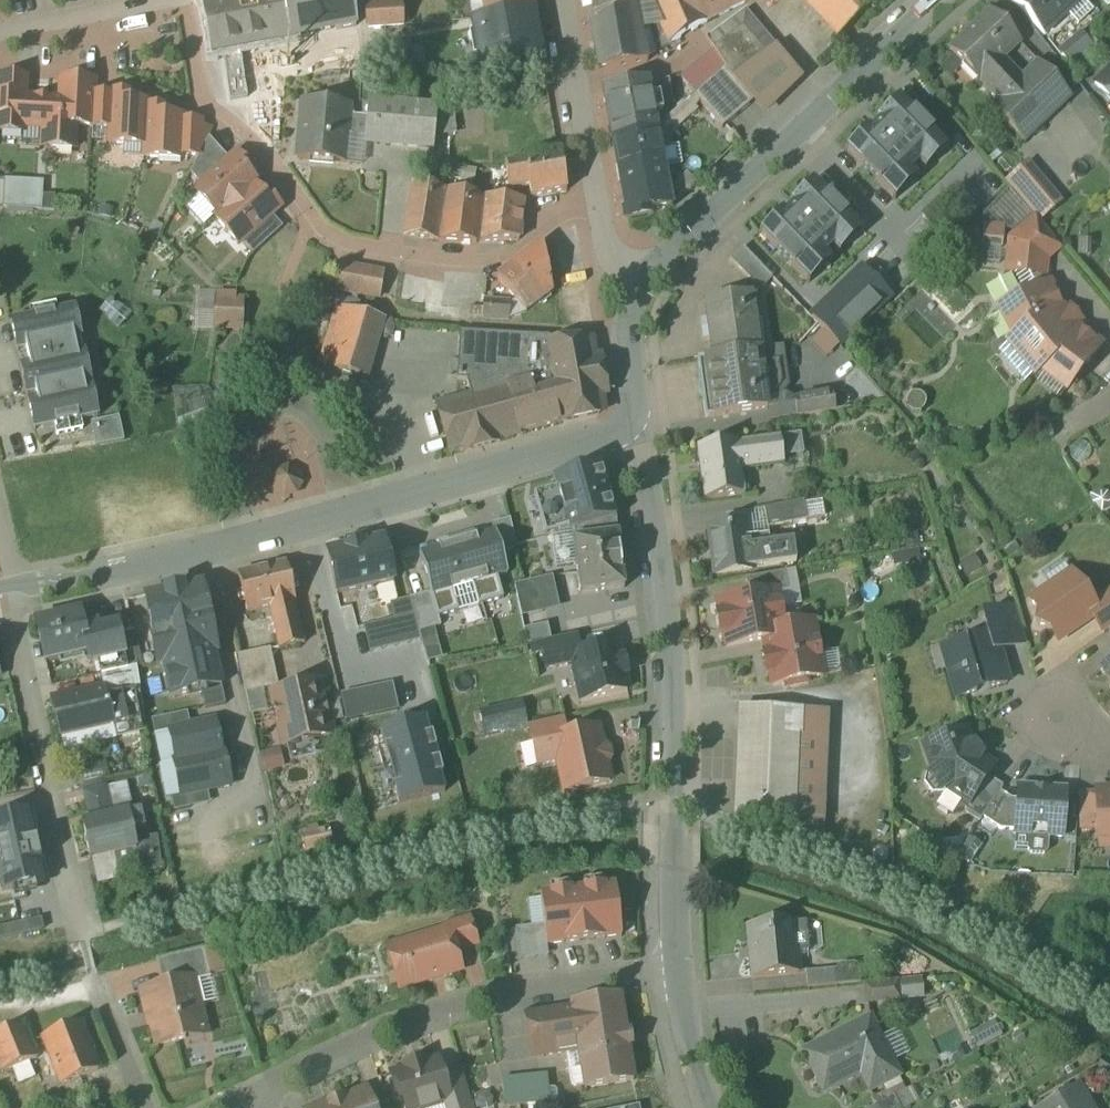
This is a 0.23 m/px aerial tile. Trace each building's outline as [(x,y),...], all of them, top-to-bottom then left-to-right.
[(221,6),(228,55),(246,52),(304,40),(303,34),(296,0),(250,0),(221,6)] [(303,34),(341,27),(342,33),(361,29),(358,0),(296,0),(303,34)] [(460,22),(536,12),(534,0),(457,0),(460,22)] [(601,28),(641,11),(665,2),(664,0),(595,0),(601,28)] [(747,0),(670,0),(665,2),(641,11),(652,63),(660,57),(710,27),(750,7),(747,0)] [(882,4),(878,0),(805,0),(843,40),(882,4)] [(1014,3),(1048,41),(1092,1),(1091,0),(1017,0),(1014,3)] [(407,8),(371,11),(373,31),(409,27),(407,8)] [(598,29),(606,74),(648,65),(652,63),(641,11),(601,28),(598,29)] [(782,50),(751,12),(711,42),(717,51),(731,73),(676,119),(685,130),(708,110),(728,132),(759,105),(739,81),(782,50)] [(545,60),(539,14),(486,21),(492,68),(519,64),(545,60)] [(1025,52),(991,16),(952,53),(999,103),(992,110),(1030,151),(1077,106),(1039,66),(1029,75),(1015,61),(1025,52)] [(317,63),(319,75),(330,73),(330,74),(367,69),(364,44),(350,45),(350,49),(326,53),(328,61),(317,63)] [(653,91),(611,98),(619,143),(661,135),(661,131),(676,119),(731,73),(717,51),(659,98),(661,109),(657,111),(653,91)] [(253,101),(246,52),(228,55),(235,104),(253,101)] [(1095,84),(1109,101),(1109,70),(1095,84)] [(0,78),(0,87),(0,132),(22,133),(23,124),(42,125),(42,140),(51,150),(74,151),(76,127),(91,127),(93,96),(94,83),(60,81),(60,98),(56,100),(27,98),(24,96),(25,79),(0,78)] [(131,95),(111,94),(111,97),(109,128),(108,145),(144,146),(147,108),(147,104),(131,103),(131,95)] [(111,97),(93,96),(91,127),(109,128),(111,97)] [(444,114),(371,108),(370,121),(354,120),(355,109),(308,105),(302,163),(350,167),(353,139),(368,141),(367,153),(439,160),(444,114)] [(166,109),(147,108),(144,146),(144,158),(180,160),(181,156),(182,123),(183,118),(166,117),(166,109)] [(927,164),(888,122),(849,158),(878,188),(898,169),(909,180),(927,164)] [(209,138),(213,130),(200,129),(200,124),(182,123),(181,156),(199,158),(209,138)] [(619,143),(633,220),(677,212),(662,135),(661,135),(619,143)] [(190,174),(202,187),(230,162),(209,138),(199,158),(190,174)] [(237,156),(230,162),(202,187),(195,193),(218,218),(253,187),(256,184),(246,173),(249,169),(237,156)] [(572,195),(565,159),(511,169),(516,196),(535,192),(536,201),(572,195)] [(1029,160),(1006,178),(1038,216),(1060,198),(1029,160)] [(845,162),(764,239),(795,272),(838,232),(860,255),(899,219),(845,162)] [(444,244),(452,185),(436,181),(434,190),(419,186),(410,239),(444,244)] [(49,185),(9,182),(8,211),(47,213),(49,185)] [(263,197),(253,187),(218,218),(215,220),(238,245),(241,242),(270,217),(279,208),(267,194),(263,197)] [(488,201),(453,194),(446,244),(483,247),(488,201)] [(529,205),(491,201),(486,247),(524,244),(525,243),(529,205)] [(270,217),(241,242),(252,256),(281,229),(270,217)] [(1068,256),(1040,217),(1010,240),(1009,281),(1021,281),(1029,300),(1053,289),(1051,280),(1053,266),(1068,256)] [(549,277),(542,244),(527,256),(497,281),(515,301),(517,300),(523,308),(520,311),(524,314),(528,312),(528,315),(556,310),(549,277)] [(384,274),(339,267),(335,291),(379,299),(384,274)] [(439,273),(404,268),(400,301),(436,306),(437,293),(439,273)] [(483,317),(486,276),(439,273),(437,293),(447,293),(445,315),(483,317)] [(895,303),(865,273),(816,321),(846,351),(895,303)] [(1059,286),(1053,289),(1029,300),(1003,312),(1020,342),(1009,349),(1039,387),(1050,381),(1075,403),(1109,351),(1109,348),(1091,333),(1070,310),(1059,286)] [(242,292),(213,292),(213,331),(241,331),(242,292)] [(719,362),(774,354),(766,300),(711,308),(719,362)] [(384,320),(336,306),(319,366),(366,380),(384,320)] [(82,313),(17,326),(23,357),(33,355),(35,367),(25,369),(30,397),(41,394),(43,404),(33,406),(40,436),(105,422),(100,397),(92,398),(90,385),(99,383),(94,359),(83,361),(78,338),(87,337),(82,313)] [(555,340),(465,336),(462,383),(472,383),(477,400),(443,409),(455,455),(467,452),(467,455),(505,445),(504,442),(567,425),(567,426),(604,417),(608,411),(606,398),(611,397),(605,362),(600,363),(596,344),(556,346),(555,340)] [(783,414),(774,354),(719,362),(712,363),(721,423),(783,414)] [(787,446),(703,455),(709,503),(751,498),(749,473),(789,468),(787,446)] [(294,471),(282,473),(276,483),(278,495),(288,502),(300,499),(307,489),(304,477),(294,471)] [(547,530),(576,526),(582,543),(587,596),(632,591),(621,514),(610,471),(534,490),(547,530)] [(803,503),(764,510),(767,528),(806,521),(803,503)] [(715,576),(796,564),(793,542),(749,548),(746,526),(708,531),(715,576)] [(492,529),(420,549),(431,591),(504,571),(492,529)] [(329,555),(338,592),(340,601),(361,597),(403,588),(392,541),(329,555)] [(295,568),(242,580),(250,617),(274,612),(284,656),(313,650),(295,568)] [(552,573),(514,582),(521,614),(560,606),(552,573)] [(788,592),(785,573),(745,580),(748,597),(777,592),(777,594),(788,592)] [(1036,604),(1069,648),(1097,627),(1105,638),(1109,634),(1109,598),(1101,605),(1077,573),(1036,604)] [(201,590),(148,602),(169,694),(222,682),(211,635),(201,590)] [(748,597),(718,603),(720,615),(717,615),(721,635),(724,634),(726,648),(764,641),(788,636),(787,628),(784,616),(780,613),(777,594),(777,592),(748,597)] [(86,612),(37,624),(48,672),(91,661),(94,674),(135,664),(127,628),(92,636),(86,612)] [(978,646),(949,655),(963,704),(1014,689),(1005,657),(1030,650),(1019,613),(972,626),(978,646)] [(787,628),(788,636),(764,641),(767,655),(763,656),(767,676),(770,676),(772,687),(785,685),(785,689),(808,685),(807,680),(822,677),(812,624),(787,628)] [(549,675),(578,669),(586,705),(633,695),(623,649),(583,657),(579,640),(543,648),(549,675)] [(110,685),(52,698),(64,744),(121,730),(110,685)] [(327,686),(274,698),(287,755),(339,744),(327,686)] [(801,712),(740,710),(740,735),(743,735),(740,821),(792,823),(792,820),(819,822),(824,715),(801,714),(801,712)] [(161,730),(168,765),(228,752),(220,718),(161,730)] [(447,791),(429,718),(381,728),(401,803),(447,791)] [(619,790),(605,735),(573,742),(569,724),(535,733),(545,777),(560,773),(567,803),(619,790)] [(976,749),(973,736),(929,746),(935,774),(927,779),(942,805),(953,801),(984,825),(986,821),(1003,796),(1006,791),(993,783),(1002,773),(992,766),(997,760),(983,744),(976,749)] [(168,765),(175,799),(235,787),(228,752),(168,765)] [(141,812),(112,817),(104,790),(85,795),(91,822),(82,826),(90,859),(136,849),(133,833),(145,830),(141,812)] [(1006,835),(1023,835),(1023,841),(1072,843),(1074,792),(1025,790),(1025,803),(1016,803),(1003,796),(986,821),(1006,835)] [(1086,793),(1086,836),(1104,836),(1104,851),(1109,851),(1109,793),(1086,793)] [(0,820),(0,882),(44,872),(31,813),(0,820)] [(115,855),(118,875),(162,870),(157,838),(142,841),(143,847),(138,850),(115,855)] [(622,887),(526,888),(527,919),(572,919),(572,946),(622,945),(622,887)] [(447,937),(392,952),(407,997),(472,978),(464,959),(486,952),(475,924),(444,932),(447,937)] [(805,928),(751,931),(753,979),(808,976),(805,928)] [(209,959),(164,966),(168,989),(200,985),(213,983),(209,959)] [(863,972),(808,976),(809,994),(864,989),(863,972)] [(168,989),(143,994),(149,1029),(159,1028),(163,1051),(210,1043),(200,985),(168,989)] [(902,987),(864,989),(865,1007),(903,1005),(902,987)] [(629,1007),(534,1019),(540,1063),(584,1057),(589,1094),(640,1087),(629,1007)] [(877,1021),(805,1053),(825,1098),(867,1080),(874,1097),(905,1083),(877,1021)] [(89,1026),(47,1041),(65,1090),(106,1075),(89,1026)] [(0,1041),(0,1057),(8,1076),(41,1063),(28,1029),(0,1041)] [(432,1056),(390,1071),(404,1107),(423,1107),(447,1099),(432,1056)] [(1086,1088),(1052,1107),(1097,1107),(1086,1088)] [(339,1101),(342,1107),(377,1107),(369,1089),(339,1101)]
